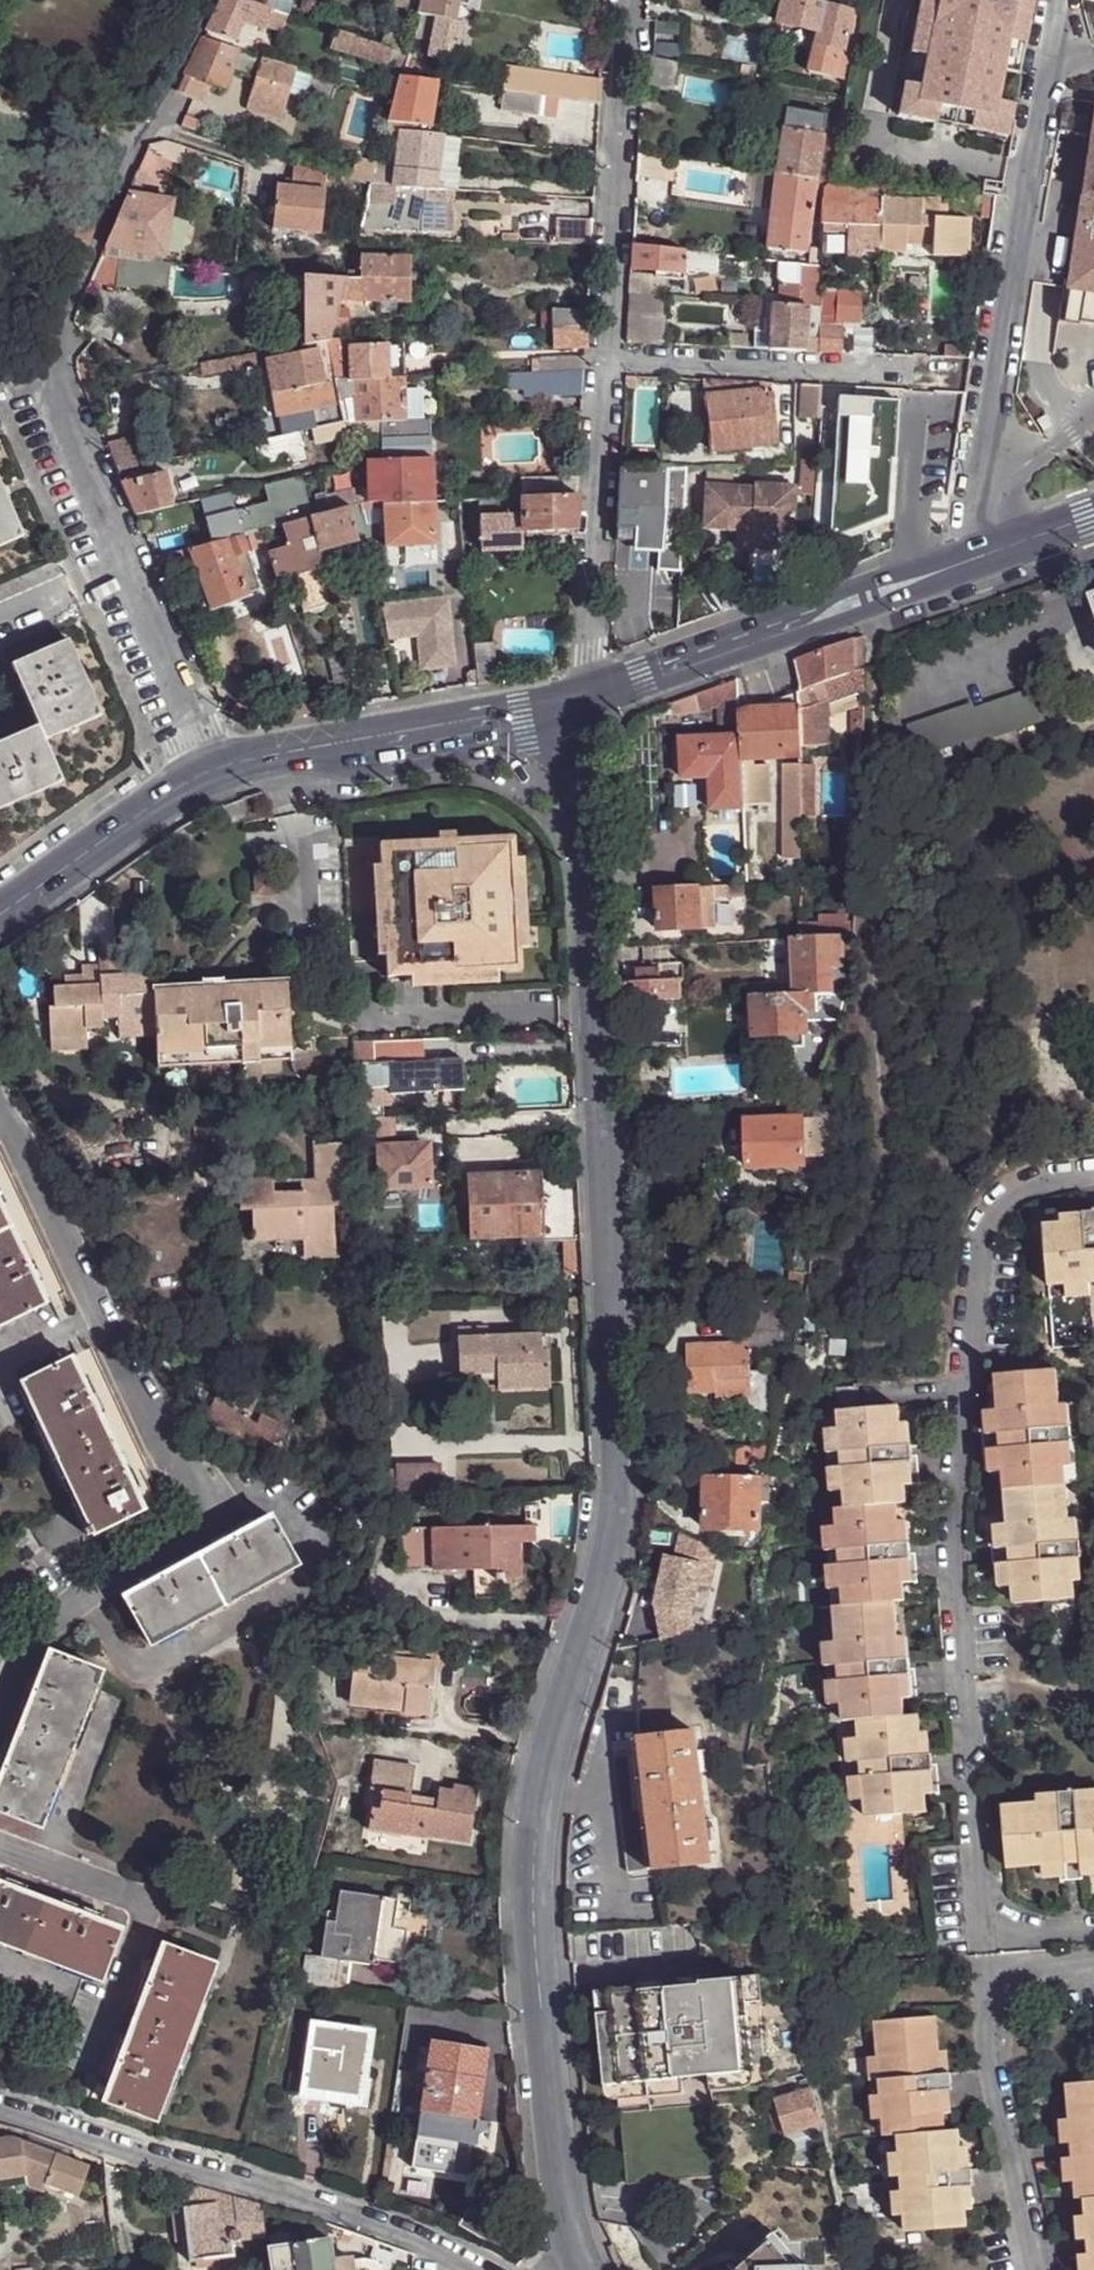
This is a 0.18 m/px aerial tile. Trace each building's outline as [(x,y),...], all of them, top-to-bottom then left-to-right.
[(287,16),(236,0),(221,0),(205,33),(235,41),(242,23),(264,29),(265,26),(282,31),(287,16)] [(422,0),(394,0),(392,7),(418,13),(422,0)] [(418,13),(454,20),(458,0),(422,0),(418,13)] [(801,0),(782,0),(776,22),(816,33),(806,73),(847,83),(860,15),(801,0)] [(897,117),(1006,137),(1009,120),(993,117),(995,102),(1001,72),(1013,3),(1014,0),(918,0),(897,117)] [(1030,6),(1013,3),(1001,72),(1017,75),(1030,6)] [(454,20),(418,13),(414,28),(451,35),(454,20)] [(402,70),(407,52),(358,38),(353,54),(402,70)] [(305,100),(313,74),(202,39),(184,76),(226,89),(232,72),(251,78),(254,83),(248,103),(283,114),(290,95),(305,100)] [(423,49),(410,45),(407,52),(402,70),(400,78),(415,80),(423,49)] [(643,58),(641,86),(671,92),(677,66),(643,58)] [(750,66),(741,64),(738,74),(748,76),(750,66)] [(503,92),(533,96),(536,72),(506,68),(503,92)] [(598,104),(600,81),(536,72),(533,96),(559,99),(598,104)] [(395,98),(399,80),(388,77),(384,96),(395,98)] [(415,80),(400,78),(399,80),(395,98),(388,121),(430,126),(436,83),(415,80)] [(556,120),(559,99),(533,96),(503,92),(501,112),(556,120)] [(1012,105),(995,102),(993,117),(1009,120),(1012,105)] [(783,130),(776,175),(816,180),(824,182),(830,183),(837,142),(822,140),(825,117),(775,109),(771,128),(783,130)] [(1092,117),(1089,135),(1079,195),(1093,198),(1093,109),(1092,117)] [(1092,117),(1061,112),(1058,129),(1089,135),(1092,117)] [(182,125),(198,130),(201,121),(185,116),(182,125)] [(399,131),(428,134),(430,126),(388,121),(386,130),(399,131)] [(443,141),(444,136),(428,134),(399,131),(394,165),(392,186),(427,188),(436,189),(437,182),(443,141)] [(464,190),(472,138),(452,136),(451,142),(443,141),(437,182),(443,183),(442,189),(464,190)] [(595,168),(596,151),(583,150),(582,167),(595,168)] [(638,153),(637,176),(665,182),(668,157),(638,153)] [(349,178),(371,184),(376,164),(355,158),(349,178)] [(321,235),(329,171),(296,161),(292,186),(278,184),(272,229),(321,235)] [(371,184),(392,186),(394,165),(377,163),(376,164),(371,184)] [(816,180),(776,175),(768,250),(807,255),(813,194),(816,180)] [(134,178),(128,193),(139,195),(143,182),(134,178)] [(813,194),(823,196),(824,185),(824,182),(816,180),(813,194)] [(426,210),(427,188),(392,186),(371,184),(364,211),(359,229),(452,233),(453,211),(426,210)] [(862,198),(883,198),(883,189),(862,188),(862,198)] [(883,198),(881,226),(880,252),(904,253),(905,227),(931,228),(931,256),(968,258),(970,218),(947,217),(948,205),(940,204),(940,200),(922,199),(922,200),(902,200),(902,191),(883,189),(883,198)] [(1079,195),(1061,301),(1058,301),(1054,322),(1075,325),(1076,322),(1093,325),(1093,198),(1079,195)] [(127,196),(104,249),(100,258),(122,260),(163,264),(172,202),(145,198),(127,196)] [(860,252),(880,252),(881,226),(883,198),(862,198),(838,196),(837,200),(823,200),(822,224),(825,224),(825,236),(828,239),(838,239),(840,236),(841,232),(841,224),(847,225),(846,232),(845,258),(860,258),(860,252)] [(995,197),(985,197),(981,218),(992,220),(995,197)] [(554,246),(587,247),(587,228),(554,226),(554,246)] [(931,228),(905,227),(904,253),(910,253),(910,256),(931,256),(931,228)] [(633,247),(632,267),(656,270),(655,280),(684,281),(684,272),(684,252),(633,247)] [(718,256),(684,252),(684,272),(717,273),(718,256)] [(344,281),(338,302),(403,304),(403,287),(403,273),(403,258),(359,257),(359,260),(358,281),(344,281)] [(100,258),(90,282),(112,285),(122,260),(100,258)] [(350,259),(344,281),(358,281),(359,260),(350,259)] [(163,264),(122,260),(112,285),(167,291),(177,265),(163,264)] [(800,265),(783,263),(782,282),(798,283),(800,265)] [(809,307),(821,308),(821,267),(800,265),(798,283),(782,282),(781,305),(809,307)] [(419,274),(403,273),(403,287),(418,288),(419,274)] [(315,344),(327,342),(329,333),(335,314),(338,302),(344,281),(303,276),(304,346),(315,344)] [(821,353),(840,354),(842,323),(859,324),(861,292),(836,290),(836,301),(830,300),(829,316),(822,317),(821,319),(821,340),(821,353)] [(628,344),(662,346),(663,317),(639,316),(641,296),(630,295),(629,315),(628,344)] [(665,297),(641,296),(639,316),(663,317),(665,297)] [(772,350),(806,352),(807,340),(808,318),(809,307),(781,305),(774,305),(772,350)] [(808,318),(821,319),(822,317),(821,308),(809,307),(808,318)] [(586,329),(587,311),(551,310),(552,331),(586,329)] [(335,314),(329,333),(345,333),(344,313),(335,314)] [(807,340),(821,340),(821,319),(808,318),(807,340)] [(585,347),(586,329),(552,331),(552,348),(585,347)] [(852,355),(871,355),(872,331),(854,331),(852,355)] [(349,348),(349,340),(327,342),(331,361),(335,382),(351,381),(404,379),(403,345),(349,348)] [(806,352),(821,353),(821,340),(807,340),(806,352)] [(331,361),(327,342),(315,344),(317,351),(319,364),(331,361)] [(945,358),(958,359),(960,347),(944,345),(943,358),(945,358)] [(288,392),(273,394),(276,416),(333,407),(329,384),(323,385),(319,364),(317,351),(282,357),(288,392)] [(259,365),(257,354),(233,358),(235,369),(259,365)] [(267,360),(273,394),(288,392),(282,357),(267,360)] [(235,369),(233,358),(201,364),(203,375),(235,369)] [(584,373),(584,360),(553,360),(553,374),(584,373)] [(582,397),(584,373),(553,374),(537,374),(538,398),(582,397)] [(538,398),(537,374),(509,375),(510,389),(526,389),(526,398),(538,398)] [(639,377),(626,377),(625,390),(638,390),(639,377)] [(404,391),(404,379),(351,381),(353,396),(355,422),(379,421),(402,421),(420,420),(419,391),(404,391)] [(764,383),(703,380),(706,398),(765,391),(764,383)] [(351,381),(335,382),(339,396),(353,396),(351,381)] [(823,395),(823,387),(802,385),(800,421),(821,421),(823,395)] [(897,399),(841,390),(833,443),(889,451),(897,399)] [(765,391),(706,398),(711,452),(779,444),(774,400),(766,401),(766,394),(765,391)] [(353,396),(339,396),(341,413),(343,423),(355,422),(353,396)] [(343,423),(341,413),(323,417),(323,419),(310,422),(312,429),(314,429),(343,423)] [(380,434),(383,505),(434,502),(429,420),(420,420),(402,421),(379,421),(380,434)] [(355,422),(343,423),(346,435),(380,434),(379,421),(355,422)] [(346,435),(343,423),(314,429),(312,429),(314,442),(346,436),(346,435)] [(118,470),(150,463),(144,435),(108,442),(118,470)] [(257,463),(253,442),(245,444),(249,465),(257,463)] [(802,495),(816,496),(819,449),(804,448),(802,495)] [(368,489),(368,505),(383,505),(381,461),(366,462),(368,489)] [(890,519),(846,535),(848,540),(895,522),(899,462),(897,461),(894,461),(894,469),(891,508),(890,519)] [(147,514),(174,507),(165,469),(136,478),(147,514)] [(621,472),(617,541),(636,541),(636,550),(660,551),(660,570),(683,572),(689,470),(621,472)] [(215,497),(201,500),(212,543),(229,539),(242,536),(248,534),(261,531),(282,526),(311,518),(301,477),(264,485),(269,504),(235,512),(231,493),(215,497)] [(138,516),(147,514),(136,478),(123,482),(138,516)] [(521,499),(577,496),(577,478),(521,479),(521,499)] [(22,537),(5,498),(1,487),(0,485),(0,547),(22,537)] [(755,485),(755,490),(751,550),(789,552),(793,549),(796,487),(755,485)] [(751,550),(755,490),(707,487),(705,531),(736,533),(735,550),(751,550)] [(363,489),(326,498),(330,514),(350,509),(360,506),(368,505),(368,489),(363,489)] [(575,530),(577,496),(521,499),(522,532),(575,530)] [(487,500),(479,500),(480,552),(522,550),(522,532),(521,499),(513,499),(487,500)] [(436,562),(466,561),(461,513),(460,501),(434,502),(436,545),(436,562)] [(434,502),(383,505),(384,514),(385,547),(436,545),(434,502)] [(372,558),(374,565),(387,564),(385,547),(384,514),(383,505),(368,505),(360,506),(363,518),(372,558)] [(359,560),(372,558),(363,518),(360,506),(350,509),(358,541),(355,542),(359,560)] [(350,509),(330,514),(311,518),(319,551),(355,542),(358,541),(350,509)] [(319,551),(311,518),(282,526),(288,546),(267,552),(277,583),(294,578),(323,570),(319,551)] [(263,540),(261,531),(248,534),(250,543),(263,540)] [(260,591),(242,536),(229,539),(212,543),(207,545),(195,548),(191,549),(156,558),(161,570),(166,582),(198,570),(211,608),(260,591)] [(304,613),(332,605),(323,570),(294,578),(304,613)] [(436,600),(382,605),(389,639),(417,636),(421,670),(450,667),(455,661),(448,602),(444,599),(436,600)] [(864,669),(863,635),(857,637),(855,640),(858,670),(864,669)] [(36,725),(43,740),(100,716),(67,639),(10,664),(36,725)] [(855,640),(796,661),(803,690),(858,670),(855,640)] [(478,685),(498,682),(496,668),(493,643),(474,645),(476,671),(478,685)] [(506,668),(496,668),(498,682),(508,680),(506,668)] [(863,694),(864,669),(858,670),(803,690),(801,693),(802,707),(802,710),(829,707),(863,694)] [(478,685),(476,671),(470,672),(467,676),(468,687),(478,685)] [(701,706),(724,701),(725,739),(740,739),(740,715),(737,680),(699,694),(701,706)] [(1037,690),(974,711),(973,706),(909,727),(920,758),(982,737),(983,742),(1046,721),(1037,690)] [(801,693),(740,715),(740,739),(742,763),(751,763),(803,762),(803,755),(802,749),(802,710),(802,707),(801,693)] [(231,715),(240,721),(246,711),(236,705),(231,715)] [(802,710),(802,749),(832,745),(829,707),(802,710)] [(43,740),(36,725),(0,741),(0,809),(60,782),(43,740)] [(711,813),(743,811),(742,763),(740,739),(725,739),(685,740),(687,781),(710,780),(711,813)] [(751,763),(742,763),(744,808),(770,807),(770,768),(751,769),(751,763)] [(782,861),(801,861),(802,830),(801,820),(802,767),(786,768),(782,861)] [(802,767),(801,820),(814,820),(815,767),(802,767)] [(801,820),(802,830),(814,830),(814,820),(801,820)] [(453,840),(437,841),(378,844),(379,866),(383,958),(384,979),(409,978),(496,975),(521,973),(518,950),(515,860),(513,838),(453,840)] [(523,859),(515,860),(518,950),(527,950),(523,859)] [(376,958),(383,958),(379,866),(372,868),(376,958)] [(745,898),(745,886),(729,888),(712,888),(712,899),(745,898)] [(698,899),(698,888),(657,890),(659,932),(700,930),(698,899)] [(712,899),(712,888),(698,888),(698,899),(712,899)] [(712,899),(698,899),(700,930),(714,929),(712,899)] [(854,939),(855,921),(798,924),(796,941),(854,939)] [(853,952),(854,939),(796,941),(792,941),(793,990),(794,998),(817,997),(833,996),(832,972),(845,971),(845,952),(853,952)] [(852,971),(853,952),(845,952),(845,971),(852,971)] [(116,958),(98,958),(99,967),(102,1021),(119,1021),(118,1027),(154,1025),(152,994),(147,995),(146,974),(134,975),(117,976),(117,967),(116,958)] [(678,965),(656,966),(656,971),(636,972),(636,983),(678,983),(678,965)] [(134,966),(117,967),(117,976),(134,975),(134,966)] [(102,1021),(99,967),(80,968),(81,976),(81,987),(64,987),(52,988),(54,1008),(48,1009),(49,1040),(84,1038),(85,1030),(102,1030),(102,1021)] [(849,996),(852,971),(845,971),(832,972),(833,996),(849,996)] [(497,985),(496,975),(409,978),(410,990),(437,989),(453,988),(497,985)] [(64,978),(64,987),(81,987),(81,976),(64,978)] [(202,986),(152,988),(152,994),(154,1025),(154,1038),(155,1057),(239,1053),(240,1067),(257,1066),(257,1052),(290,1050),(286,981),(222,985),(202,986)] [(623,984),(624,1004),(637,1004),(662,1003),(679,1002),(678,983),(636,983),(623,984)] [(750,987),(751,999),(752,999),(794,998),(793,990),(786,987),(750,987)] [(794,998),(752,999),(754,1040),(807,1037),(806,1015),(818,1014),(817,997),(794,998)] [(662,1003),(637,1004),(638,1025),(662,1023),(662,1003)] [(154,1038),(154,1025),(118,1027),(119,1039),(154,1038)] [(831,1052),(837,1037),(826,1034),(821,1049),(831,1052)] [(87,1051),(84,1038),(49,1040),(51,1054),(87,1051)] [(353,1090),(355,1121),(382,1120),(382,1105),(390,1105),(389,1095),(389,1087),(364,1089),(363,1063),(408,1061),(408,1057),(407,1042),(352,1044),(353,1090)] [(290,1064),(290,1050),(257,1052),(257,1066),(290,1064)] [(239,1053),(155,1057),(156,1071),(240,1067),(239,1053)] [(389,1095),(439,1093),(438,1060),(434,1060),(434,1062),(424,1063),(423,1057),(408,1057),(408,1061),(363,1063),(364,1089),(389,1087),(389,1095)] [(438,1060),(439,1093),(463,1092),(462,1060),(438,1060)] [(658,1061),(641,1062),(642,1070),(659,1069),(658,1061)] [(382,1120),(355,1121),(358,1161),(376,1160),(377,1193),(431,1189),(428,1153),(419,1145),(393,1147),(391,1119),(382,1120)] [(803,1169),(801,1121),(745,1123),(747,1170),(796,1168),(803,1169)] [(793,1197),(819,1220),(833,1121),(816,1122),(816,1121),(801,1121),(803,1169),(796,1168),(791,1197),(793,1197)] [(272,1180),(239,1182),(240,1212),(251,1212),(253,1239),(302,1237),(303,1242),(303,1255),(335,1254),(334,1208),(344,1207),(341,1145),(312,1145),(313,1180),(315,1194),(301,1195),(273,1197),(272,1180)] [(45,1301),(50,1298),(59,1294),(64,1292),(29,1216),(0,1154),(0,1207),(45,1301)] [(577,1195),(576,1174),(541,1177),(543,1237),(542,1237),(541,1244),(563,1243),(579,1242),(578,1207),(577,1195)] [(471,1240),(520,1238),(542,1237),(543,1237),(541,1177),(541,1175),(467,1178),(471,1240)] [(300,1181),(301,1195),(315,1194),(313,1180),(300,1181)] [(240,1212),(239,1182),(218,1182),(219,1214),(228,1213),(240,1212)] [(45,1301),(0,1207),(0,1322),(45,1301)] [(1067,1230),(1051,1231),(1059,1352),(1093,1349),(1093,1217),(1089,1217),(1090,1229),(1067,1230)] [(1066,1219),(1067,1230),(1090,1229),(1089,1217),(1066,1219)] [(542,1237),(520,1238),(520,1256),(542,1255),(541,1244),(542,1237)] [(580,1260),(579,1242),(563,1243),(564,1276),(578,1275),(577,1261),(580,1260)] [(741,1309),(742,1333),(789,1332),(789,1307),(741,1309)] [(455,1329),(456,1339),(485,1337),(485,1328),(455,1329)] [(789,1332),(742,1333),(742,1346),(747,1346),(747,1358),(790,1357),(789,1332)] [(495,1375),(495,1385),(547,1382),(545,1352),(538,1353),(537,1335),(485,1337),(456,1339),(458,1375),(479,1375),(495,1375)] [(74,1349),(69,1351),(142,1508),(156,1502),(141,1468),(146,1466),(147,1465),(122,1409),(89,1342),(83,1345),(74,1349)] [(748,1377),(748,1375),(747,1358),(747,1346),(742,1346),(687,1348),(689,1394),(715,1394),(714,1379),(748,1377)] [(18,1375),(77,1501),(88,1525),(91,1531),(91,1532),(142,1508),(69,1351),(18,1375)] [(479,1391),(496,1390),(495,1385),(495,1375),(479,1375),(479,1391)] [(767,1375),(748,1375),(748,1377),(749,1399),(749,1416),(768,1416),(767,1375)] [(225,1377),(204,1414),(213,1426),(249,1444),(250,1441),(267,1450),(280,1423),(263,1415),(256,1427),(246,1422),(258,1393),(225,1377)] [(715,1400),(749,1399),(748,1377),(714,1379),(715,1394),(715,1400)] [(1064,1434),(1063,1414),(1061,1377),(1000,1380),(1002,1417),(1004,1439),(993,1439),(989,1439),(990,1456),(994,1456),(1005,1456),(1006,1477),(1010,1529),(1012,1551),(1001,1551),(996,1552),(997,1569),(1002,1569),(1013,1569),(1015,1590),(1016,1610),(1075,1605),(1074,1586),(1073,1564),(1071,1545),(1070,1526),(1067,1472),(1066,1452),(1064,1434)] [(495,1385),(496,1390),(547,1388),(547,1382),(495,1385)] [(905,1446),(904,1427),(902,1409),(863,1411),(861,1390),(839,1391),(839,1392),(841,1413),(843,1431),(845,1453),(846,1471),(847,1492),(847,1509),(838,1510),(839,1527),(842,1551),(843,1567),(845,1590),(845,1609),(836,1609),(838,1643),(839,1666),(840,1684),(842,1708),(843,1726),(855,1726),(856,1741),(858,1763),(859,1780),(860,1804),(862,1823),(924,1818),(923,1797),(921,1775),(930,1774),(928,1758),(919,1758),(918,1738),(918,1721),(906,1722),(907,1701),(904,1679),(912,1678),(910,1662),(902,1663),(900,1638),(897,1604),(908,1603),(907,1583),(905,1563),(914,1561),(912,1544),(904,1544),(902,1522),(901,1506),(910,1506),(909,1487),(907,1465),(916,1463),(914,1447),(905,1446)] [(1072,1414),(1063,1414),(1064,1434),(1074,1434),(1072,1414)] [(992,1418),(993,1439),(1004,1439),(1002,1417),(992,1418)] [(913,1427),(904,1427),(905,1446),(914,1447),(913,1427)] [(833,1454),(845,1453),(843,1431),(832,1431),(833,1454)] [(1075,1451),(1066,1452),(1067,1472),(1076,1472),(1075,1451)] [(767,1472),(771,1453),(719,1452),(719,1471),(767,1472)] [(995,1478),(1006,1477),(1005,1456),(994,1456),(995,1478)] [(925,1464),(916,1463),(907,1465),(909,1487),(926,1486),(925,1464)] [(396,1472),(385,1472),(386,1491),(441,1490),(441,1467),(397,1467),(396,1472)] [(836,1493),(847,1492),(846,1471),(834,1472),(836,1493)] [(705,1479),(705,1533),(759,1533),(760,1480),(705,1479)] [(88,1525),(77,1501),(51,1513),(53,1518),(33,1528),(47,1548),(84,1531),(83,1527),(88,1525)] [(123,1595),(150,1645),(296,1564),(269,1515),(200,1553),(123,1595)] [(910,1521),(902,1522),(904,1544),(912,1544),(910,1521)] [(1080,1524),(1070,1526),(1071,1545),(1081,1544),(1080,1524)] [(472,1571),(472,1581),(495,1581),(518,1580),(518,1544),(534,1544),(534,1527),(432,1528),(433,1564),(433,1572),(472,1571)] [(831,1551),(842,1551),(839,1527),(828,1528),(831,1551)] [(397,1565),(433,1564),(432,1528),(398,1528),(397,1565)] [(1000,1529),(1001,1551),(1012,1551),(1010,1529),(1000,1529)] [(717,1551),(682,1534),(678,1560),(668,1557),(656,1608),(662,1634),(679,1630),(677,1618),(689,1616),(696,1586),(709,1589),(717,1551)] [(921,1562),(914,1561),(905,1563),(907,1583),(923,1582),(921,1562)] [(1082,1564),(1073,1564),(1074,1586),(1084,1586),(1082,1564)] [(833,1590),(845,1590),(843,1567),(831,1568),(833,1590)] [(1003,1591),(1015,1590),(1013,1569),(1002,1569),(1003,1591)] [(495,1581),(472,1581),(472,1601),(494,1601),(495,1581)] [(908,1638),(900,1638),(902,1663),(910,1662),(908,1638)] [(829,1667),(839,1666),(838,1643),(827,1644),(829,1667)] [(41,1826),(101,1670),(48,1650),(19,1729),(0,1777),(0,1811),(41,1826)] [(375,1711),(427,1716),(431,1664),(399,1661),(400,1655),(358,1652),(355,1676),(349,1675),(348,1701),(376,1704),(375,1711)] [(921,1677),(912,1678),(904,1679),(907,1701),(923,1699),(921,1677)] [(832,1709),(842,1708),(840,1684),(830,1685),(832,1709)] [(696,1733),(640,1739),(656,1871),(711,1864),(696,1733)] [(928,1737),(918,1738),(919,1758),(928,1758),(928,1737)] [(656,1871),(640,1739),(633,1740),(634,1744),(635,1749),(649,1871),(656,1871)] [(847,1764),(858,1763),(856,1741),(845,1743),(847,1764)] [(632,1873),(649,1871),(635,1749),(628,1750),(628,1756),(614,1759),(628,1874),(632,1873)] [(368,1828),(468,1842),(476,1789),(451,1786),(451,1793),(437,1791),(434,1810),(406,1806),(412,1767),(373,1762),(370,1789),(380,1791),(377,1808),(371,1807),(368,1828)] [(938,1774),(930,1774),(921,1775),(923,1797),(939,1796),(938,1774)] [(850,1805),(860,1804),(859,1780),(848,1780),(850,1805)] [(1033,1807),(999,1809),(1006,1871),(1042,1869),(1065,1867),(1080,1865),(1093,1864),(1093,1804),(1092,1805),(1069,1805),(1069,1797),(1069,1791),(1053,1793),(1053,1797),(1054,1806),(1033,1807)] [(1092,1794),(1069,1797),(1069,1805),(1092,1805),(1092,1794)] [(1033,1798),(1033,1807),(1054,1806),(1053,1797),(1033,1798)] [(1080,1865),(1081,1875),(1093,1874),(1093,1864),(1080,1865)] [(1066,1877),(1065,1867),(1042,1869),(1042,1879),(1066,1877)] [(119,1928),(48,1900),(0,1881),(0,1942),(99,1980),(119,1928)] [(323,1956),(350,1959),(373,1963),(375,1958),(393,1961),(402,1962),(408,1929),(395,1927),(399,1899),(341,1890),(339,1911),(329,1910),(323,1956)] [(103,2100),(155,2120),(213,1964),(161,1945),(134,2020),(103,2100)] [(301,1985),(346,1992),(350,1959),(323,1956),(305,1952),(301,1985)] [(764,2004),(761,1977),(703,1984),(703,1986),(642,1993),(642,1990),(612,1993),(614,2014),(600,2015),(607,2087),(620,2086),(629,2186),(722,2177),(712,2077),(755,2074),(749,2006),(764,2004)] [(959,2229),(959,2211),(957,2191),(966,2190),(969,2190),(968,2173),(965,2174),(956,2174),(954,2150),(953,2134),(941,2135),(939,2115),(938,2093),(946,2092),(951,2092),(950,2076),(945,2076),(937,2077),(935,2054),(932,2021),(870,2025),(872,2059),(874,2080),(876,2099),(878,2121),(880,2140),(892,2139),(894,2157),(895,2181),(897,2196),(898,2218),(899,2236),(959,2229)] [(300,2091),(359,2100),(369,2032),(311,2022),(300,2091)] [(430,2050),(426,2075),(411,2168),(451,2174),(455,2153),(471,2156),(474,2140),(485,2142),(487,2131),(476,2129),(487,2051),(431,2042),(430,2050)] [(415,2073),(426,2075),(430,2050),(418,2049),(415,2073)] [(943,2054),(935,2054),(937,2077),(945,2076),(943,2054)] [(874,2080),(872,2059),(861,2060),(863,2081),(874,2080)] [(823,2130),(814,2089),(776,2101),(778,2108),(769,2111),(777,2134),(785,2131),(788,2140),(823,2130)] [(1063,2093),(1066,2126),(1068,2150),(1069,2167),(1070,2188),(1071,2207),(1081,2207),(1082,2223),(1084,2245),(1085,2260),(1086,2269),(1093,2269),(1093,2090),(1063,2093)] [(938,2093),(939,2115),(948,2115),(946,2092),(938,2093)] [(878,2121),(876,2099),(865,2100),(866,2122),(878,2121)] [(1068,2150),(1066,2126),(1053,2127),(1055,2150),(1068,2150)] [(28,2182),(28,2186),(43,2191),(47,2185),(79,2196),(90,2166),(12,2136),(0,2138),(0,2186),(28,2182)] [(956,2174),(965,2174),(963,2150),(954,2150),(956,2174)] [(895,2181),(894,2157),(882,2157),(884,2180),(895,2181)] [(1070,2188),(1069,2167),(1057,2168),(1058,2188),(1070,2188)] [(260,2206),(190,2187),(184,2206),(187,2242),(189,2263),(195,2262),(219,2259),(233,2257),(231,2242),(264,2237),(260,2206)] [(957,2191),(959,2211),(968,2211),(966,2190),(957,2191)] [(898,2218),(897,2196),(886,2195),(887,2217),(898,2218)] [(177,2243),(187,2242),(184,2206),(173,2208),(177,2243)] [(303,2217),(300,2217),(304,2241),(329,2237),(326,2222),(308,2217),(303,2217)] [(1084,2245),(1082,2223),(1070,2222),(1072,2245),(1084,2245)] [(778,2232),(732,2269),(811,2269),(811,2263),(802,2265),(802,2242),(790,2241),(778,2232)] [(329,2237),(304,2241),(268,2248),(271,2269),(333,2269),(333,2266),(329,2237)] [(221,2264),(219,2259),(195,2262),(196,2268),(221,2264)] [(1085,2260),(1074,2261),(1074,2269),(1086,2269),(1085,2260)]
